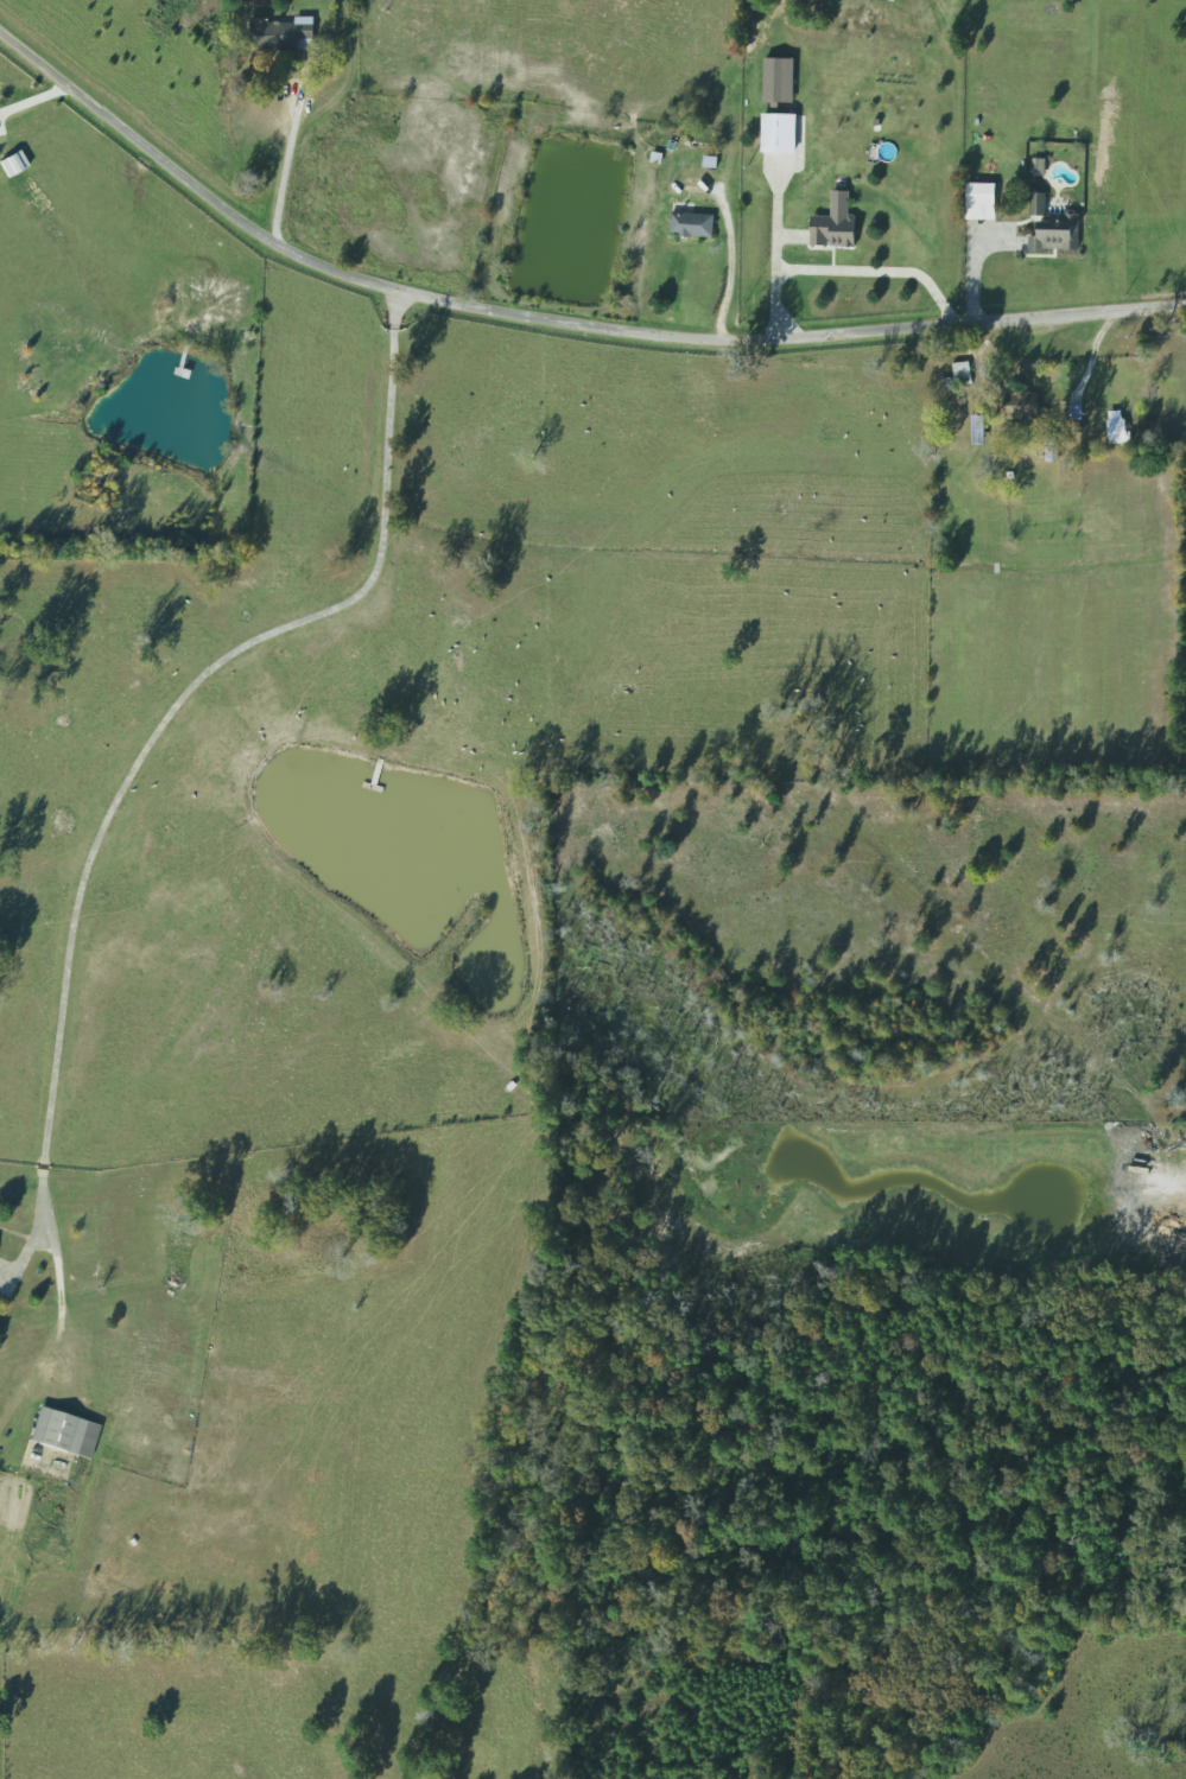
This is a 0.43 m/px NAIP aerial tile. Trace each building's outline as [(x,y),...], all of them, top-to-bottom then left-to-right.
[(320,16),(300,17),(300,22),(275,24),(276,50),(321,48),(320,16)] [(797,114),(760,114),(760,154),(797,154),(797,114)] [(995,183),(962,183),(962,221),(995,221),(995,183)] [(1077,251),(1077,213),(1043,212),(1043,193),(1029,193),(1029,216),(1041,216),(1041,238),(1029,238),(1029,251),(1077,251)] [(717,207),(686,206),(686,227),(717,227),(717,207)] [(810,247),(857,247),(857,213),(810,213),(810,247)] [(967,388),(967,364),(950,364),(950,378),(937,378),(937,388),(967,388)] [(1041,423),(1041,394),(1001,394),(1001,423),(1041,423)] [(971,445),(983,445),(983,417),(971,417),(971,445)] [(1128,443),(1126,419),(1102,421),(1104,445),(1128,443)] [(38,1440),(99,1456),(108,1422),(46,1406),(38,1440)]
